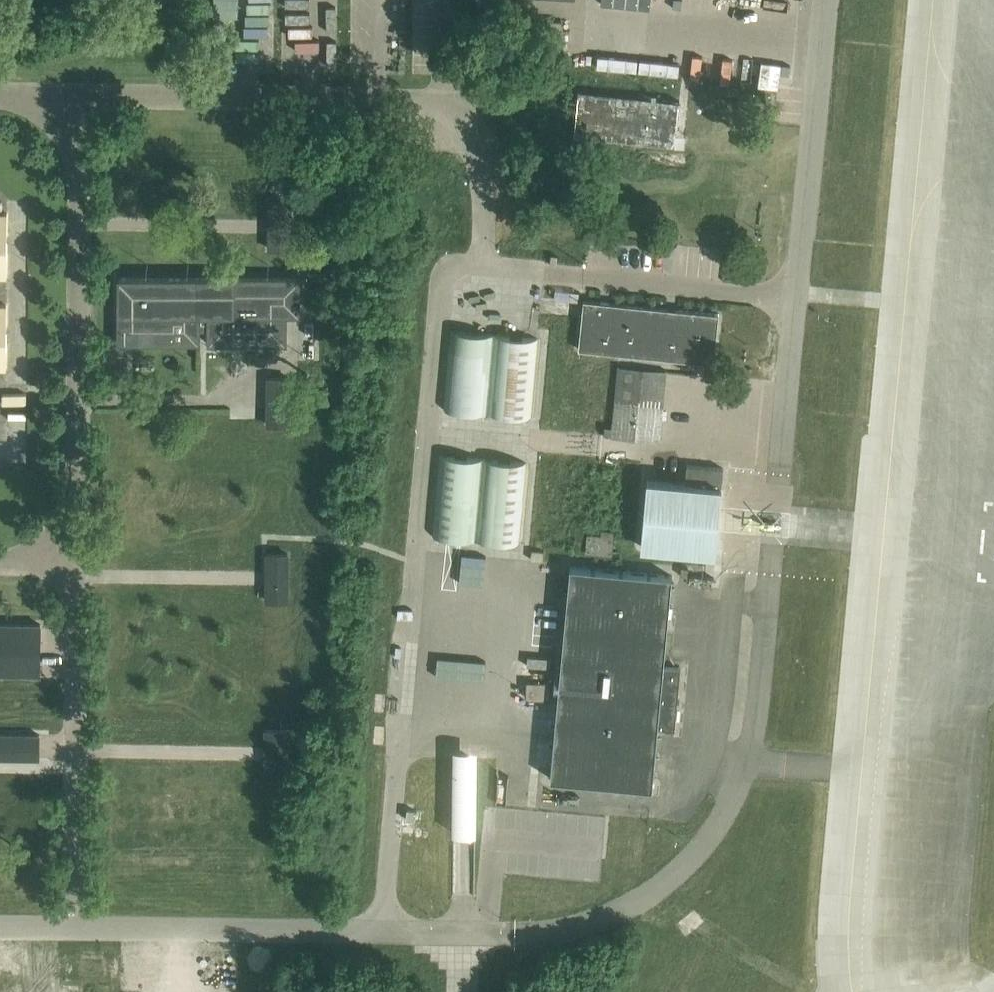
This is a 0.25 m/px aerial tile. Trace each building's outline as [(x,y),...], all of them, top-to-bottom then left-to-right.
[(562,20),(550,19),(549,35),(561,36),(562,20)] [(573,134),(675,145),(680,99),(578,89),(573,134)] [(291,171),(279,171),(279,189),(291,189),(291,171)] [(291,201),(270,201),(269,248),(290,248),(291,201)] [(286,313),(300,313),(300,277),(119,276),(119,342),(200,342),(200,326),(209,326),(209,342),(286,343),(286,313)] [(579,300),(579,294),(580,290),(555,288),(554,297),(579,300)] [(719,312),(584,299),(578,348),(714,362),(719,312)] [(533,396),(537,357),(538,337),(451,329),(443,408),(531,416),(533,396)] [(659,440),(661,422),(666,369),(618,365),(612,435),(659,440)] [(269,376),(268,407),(268,423),(289,423),(289,376),(269,376)] [(231,418),(256,418),(256,409),(231,408),(231,418)] [(527,461),(439,453),(432,534),(519,542),(527,461)] [(686,482),(647,478),(641,545),(716,552),(717,534),(719,519),(723,467),(687,464),(686,482)] [(611,553),(612,551),(614,531),(603,530),(602,536),(589,534),(587,551),(611,553)] [(545,550),(531,549),(531,558),(544,559),(545,550)] [(267,552),(267,584),(267,599),(288,599),(288,552),(267,552)] [(658,726),(675,728),(680,667),(664,665),(672,574),(570,565),(550,777),(652,787),(658,726)] [(4,673),(40,673),(41,623),(0,622),(0,673),(1,673),(1,675),(4,675),(4,673)] [(550,697),(550,681),(527,681),(527,697),(550,697)] [(287,728),(266,728),(266,775),(286,776),(287,728)] [(27,757),(39,757),(40,733),(0,733),(0,757),(27,757)] [(415,809),(407,808),(406,818),(414,819),(415,809)]
